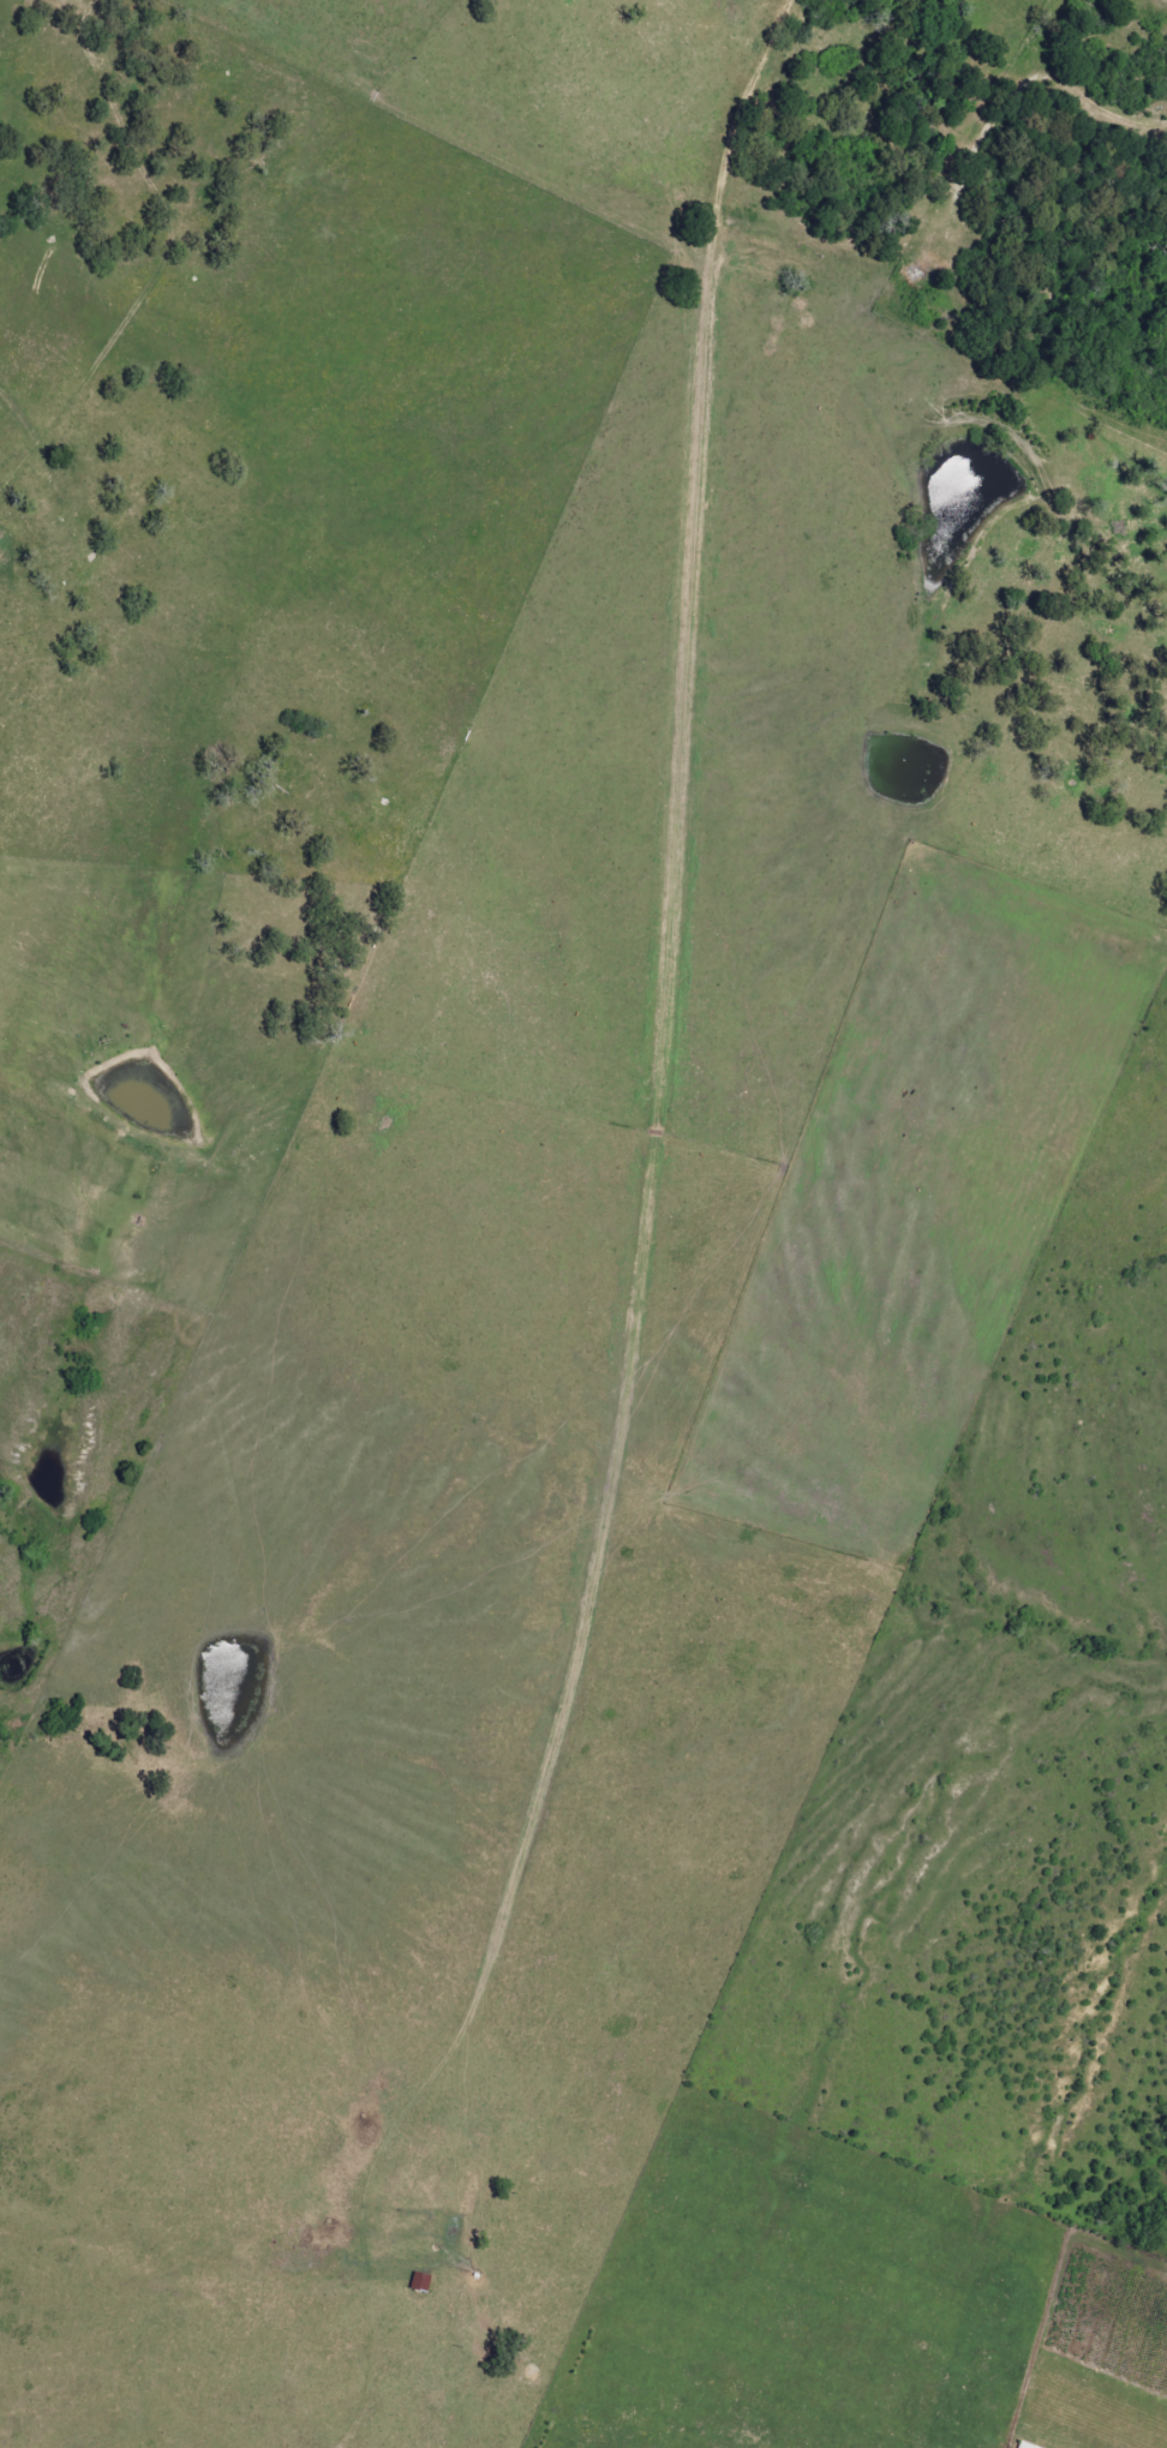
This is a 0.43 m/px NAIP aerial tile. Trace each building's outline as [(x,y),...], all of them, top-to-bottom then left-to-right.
[(430,2294),(434,2278),(416,2274),(412,2290),(430,2294)]
